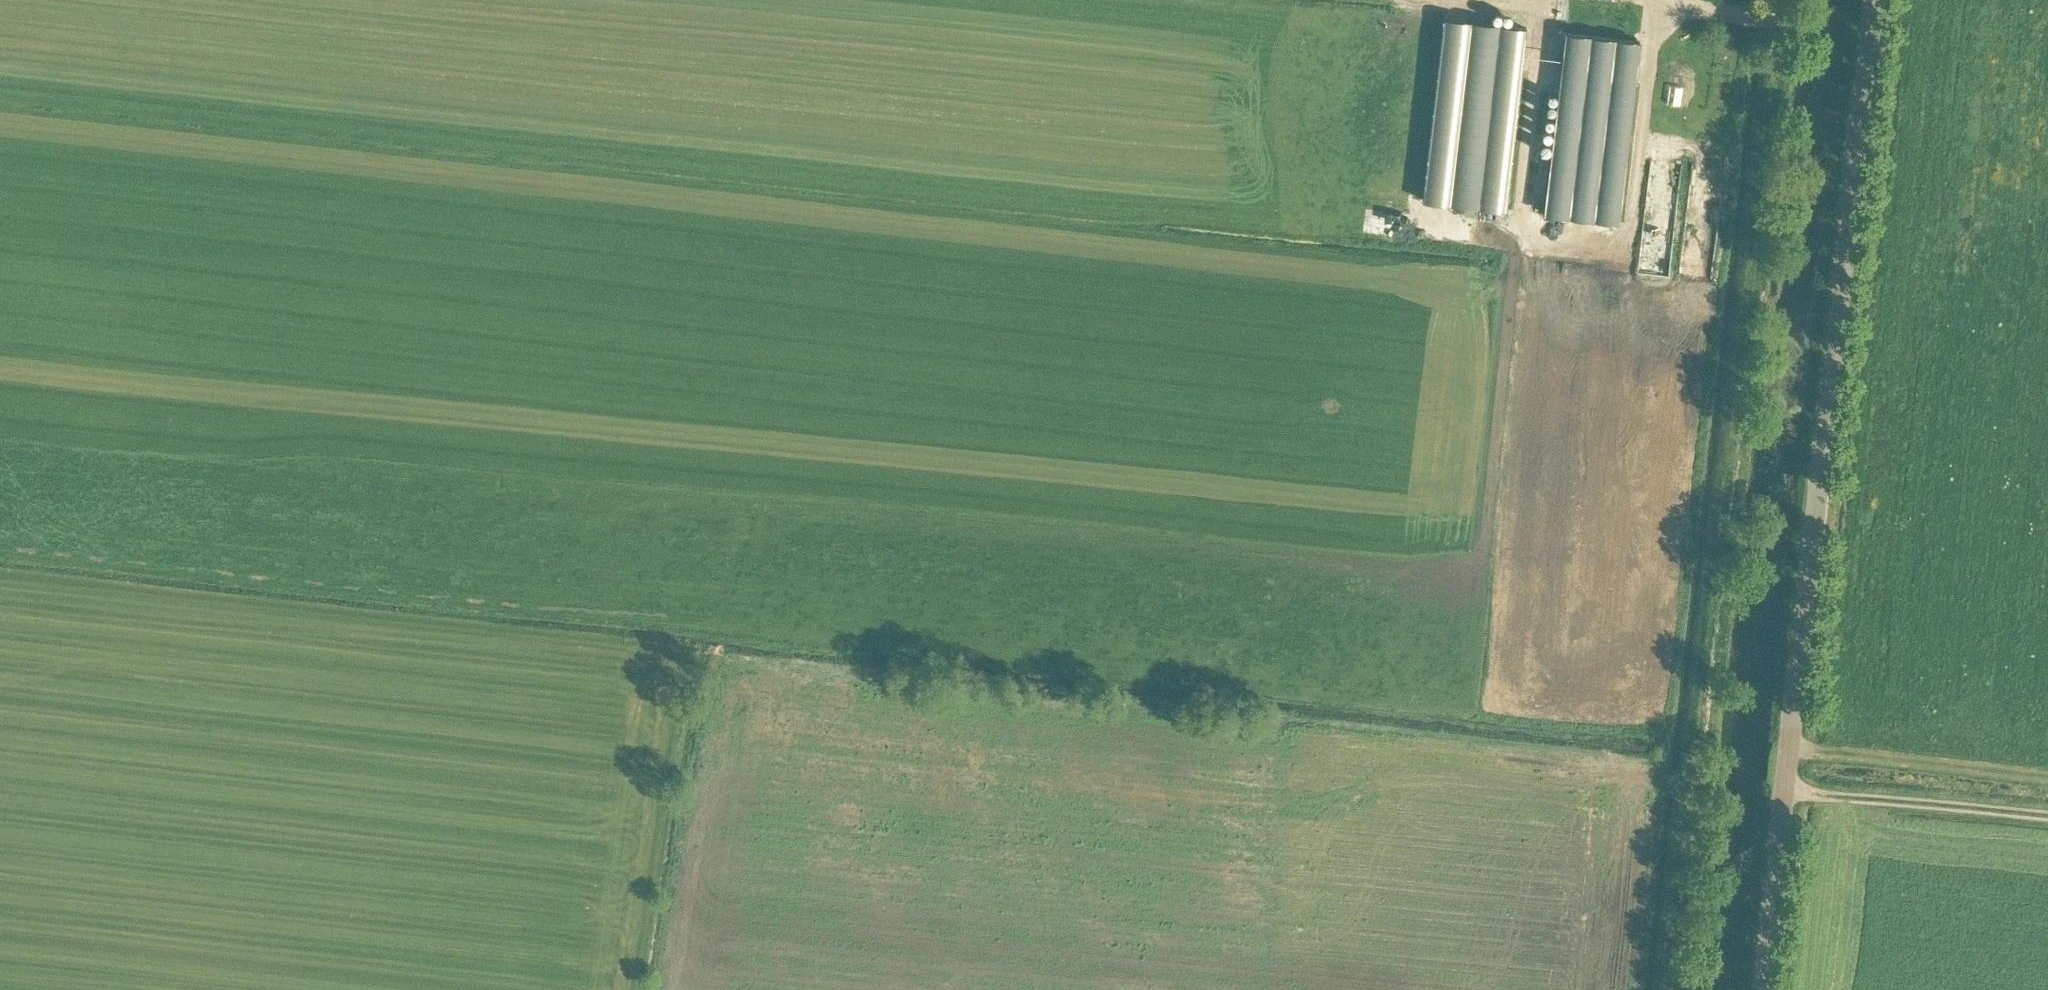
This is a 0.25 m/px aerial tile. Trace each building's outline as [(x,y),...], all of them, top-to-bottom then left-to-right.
[(1505,210),(1526,27),(1444,17),(1423,201),(1505,210)] [(1639,39),(1566,31),(1545,211),(1619,219),(1639,39)]
